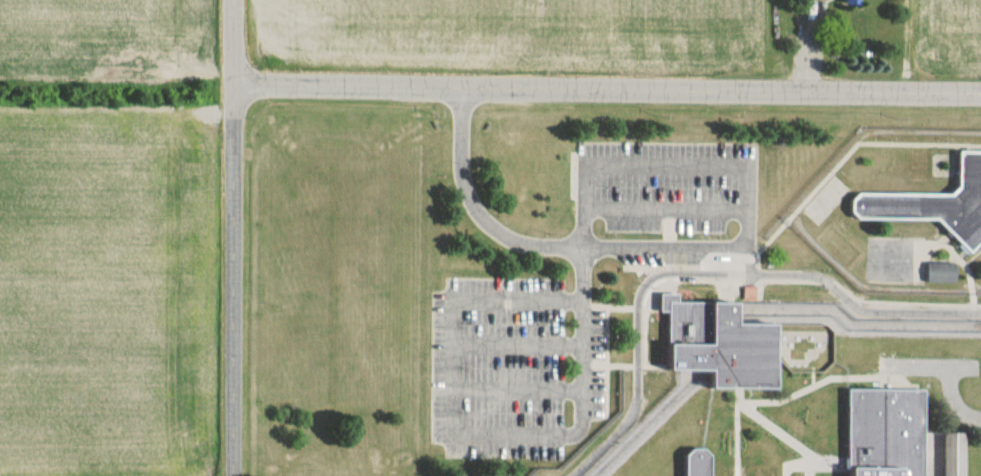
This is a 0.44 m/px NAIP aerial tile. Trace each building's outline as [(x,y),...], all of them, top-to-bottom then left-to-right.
[(953,151),(980,152),(980,230),(961,251),(929,220),(854,217),(855,191),(942,194),(952,186),(953,151)] [(925,262),(955,262),(955,282),(924,282),(925,262)] [(653,293),(672,293),(672,301),(727,302),(727,322),(766,323),(766,390),(692,389),(692,373),(649,372),(649,339),(660,339),(660,313),(653,313),(653,293)] [(920,388),(919,475),(838,475),(839,387),(920,388)] [(676,453),(677,475),(699,475),(699,453),(676,453)]
